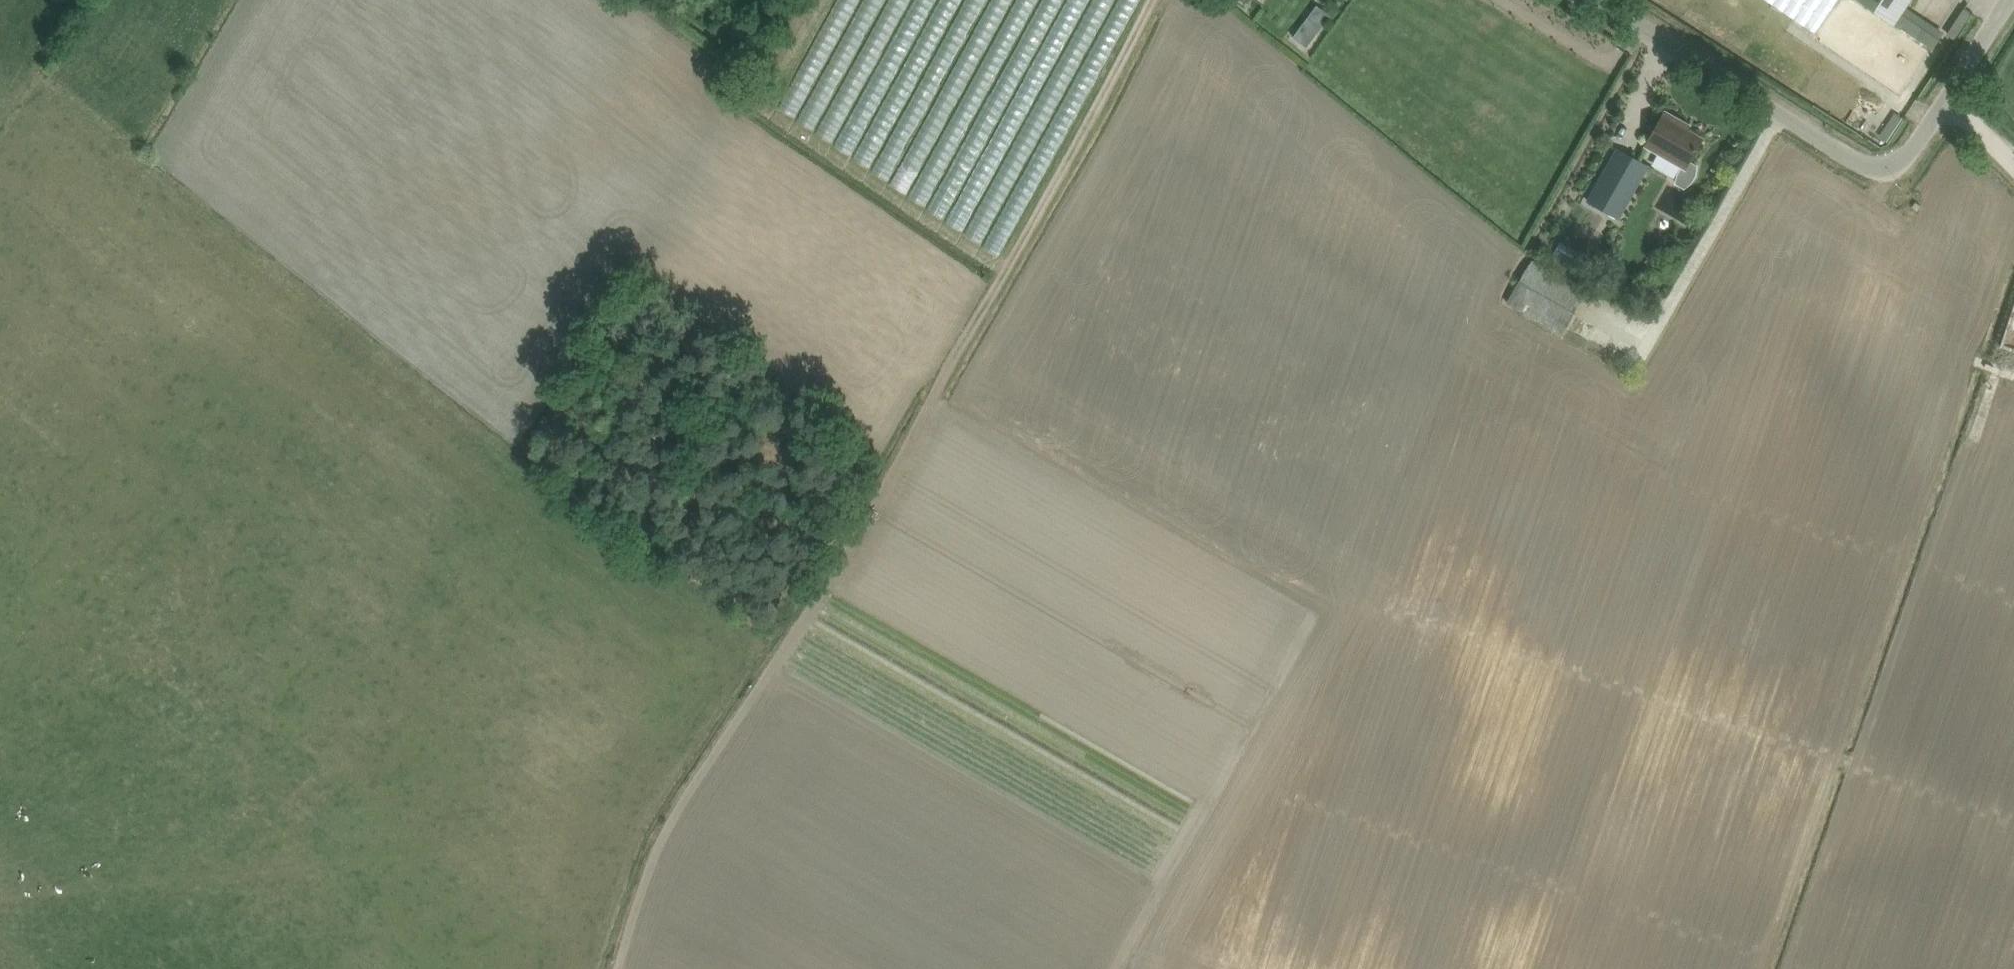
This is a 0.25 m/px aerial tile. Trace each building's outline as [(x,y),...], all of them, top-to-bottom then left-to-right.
[(1815,33),(1837,0),(1767,0),(1815,33)] [(1894,24),(1895,23),(1933,49),(1944,32),(1906,6),(1910,0),(1858,0),(1894,24)] [(1315,8),(1305,22),(1318,31),(1328,18),(1315,8)] [(1954,35),(1964,43),(1982,19),(1972,11),(1954,35)] [(1823,102),(1838,112),(1858,83),(1842,72),(1823,102)] [(1859,91),(1842,116),(1859,128),(1877,103),(1859,91)] [(1689,162),(1688,162),(1701,138),(1678,124),(1682,118),(1664,108),(1645,141),(1683,163),(1682,164),(1676,174),(1674,183),(1682,188),(1686,186),(1689,184),(1692,181),(1694,177),(1696,173),(1696,168),(1696,164),(1689,162)] [(1615,146),(1586,198),(1618,216),(1648,165),(1615,146)] [(1561,261),(1587,270),(1592,255),(1566,247),(1561,261)] [(1560,333),(1586,290),(1532,258),(1506,302),(1560,333)] [(1610,280),(1621,285),(1627,274),(1616,268),(1610,280)]
